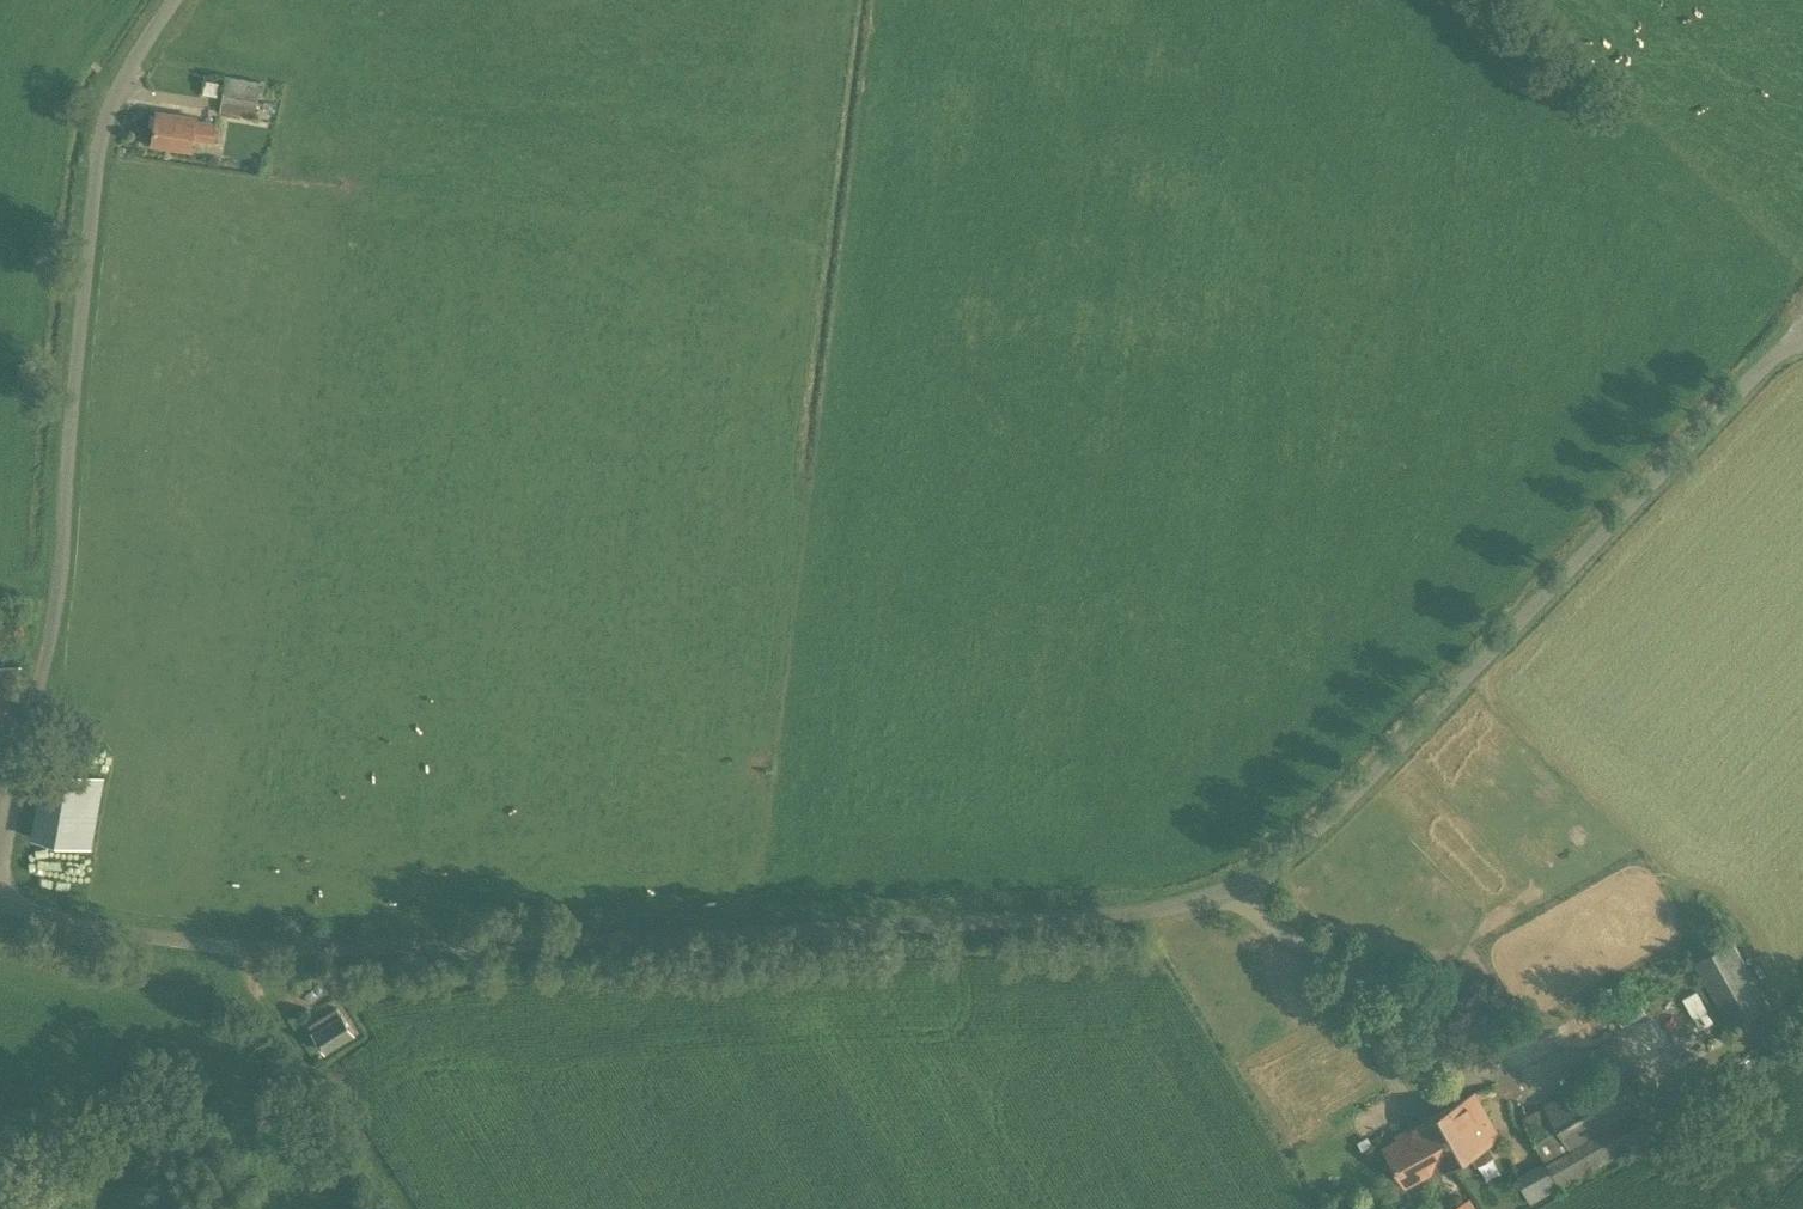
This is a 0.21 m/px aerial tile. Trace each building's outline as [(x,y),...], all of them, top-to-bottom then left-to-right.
[(258,107),(261,81),(225,75),(221,112),(245,116),(246,106),(258,107)] [(214,141),(216,122),(196,119),(196,117),(157,112),(153,144),(193,149),(194,138),(214,141)] [(23,666),(0,661),(0,722),(10,725),(23,666)] [(92,849),(104,777),(43,765),(31,839),(92,849)] [(1769,1004),(1731,938),(1692,960),(1730,1026),(1769,1004)] [(1700,988),(1684,995),(1698,1028),(1714,1021),(1700,988)] [(326,1052),(354,1034),(342,1013),(341,1014),(338,1008),(309,1026),(326,1052)] [(1560,1188),(1653,1135),(1641,1112),(1644,1111),(1617,1064),(1520,1117),(1560,1188)] [(1436,1171),(1498,1137),(1473,1093),(1422,1121),(1425,1126),(1385,1148),(1405,1184),(1434,1168),(1436,1171)] [(1513,1173),(1517,1181),(1546,1169),(1543,1161),(1513,1173)] [(1445,1208),(1479,1208),(1471,1194),(1445,1208)]
